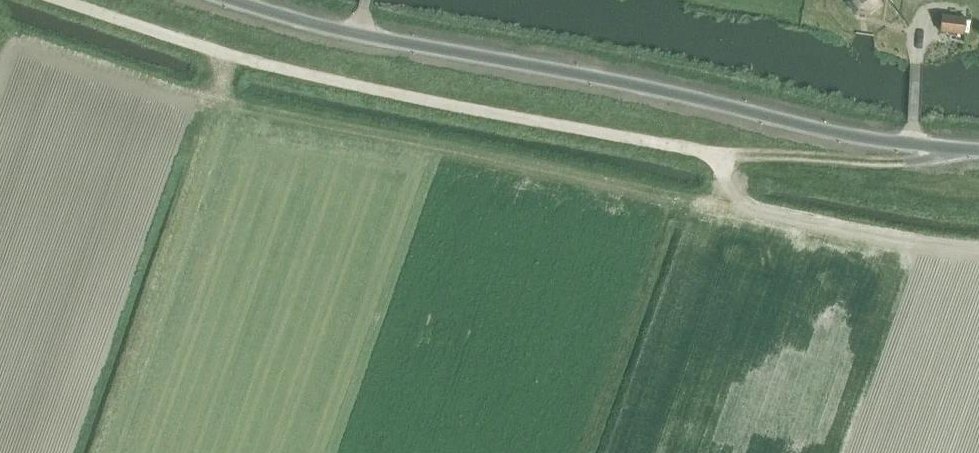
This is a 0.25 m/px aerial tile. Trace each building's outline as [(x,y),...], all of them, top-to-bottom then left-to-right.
[(858,14),(858,13),(869,15),(872,16),(872,14),(882,6),(883,6),(884,3),(883,3),(883,0),(846,0),(846,3),(847,3),(855,12),(855,14),(858,14)] [(964,16),(940,14),(938,30),(962,32),(964,16)]
